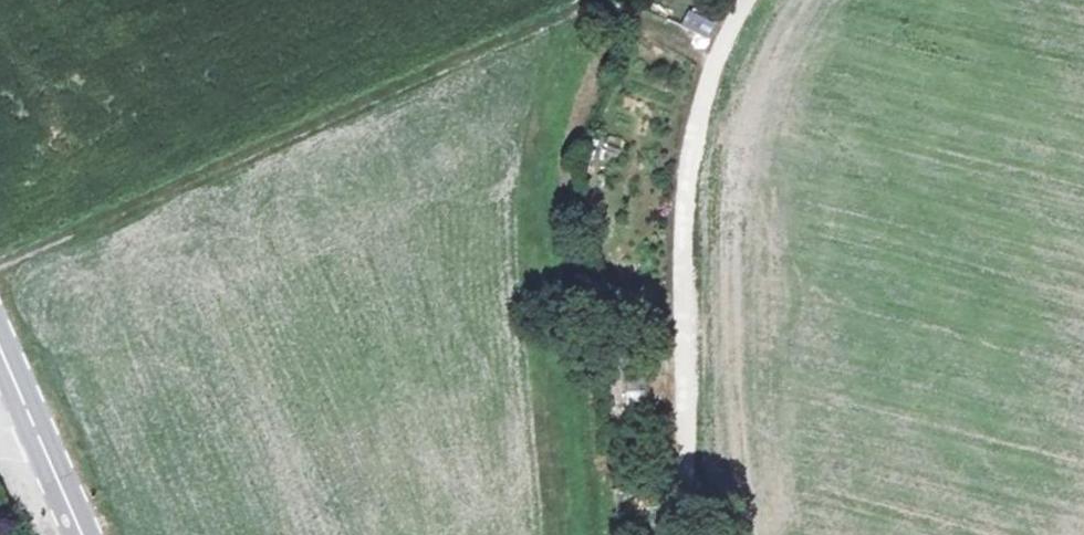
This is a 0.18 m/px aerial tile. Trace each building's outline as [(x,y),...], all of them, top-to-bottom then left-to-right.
[(701,18),(691,13),(684,25),(694,30),(701,18)] [(715,25),(701,18),(694,30),(693,32),(707,39),(715,25)]
